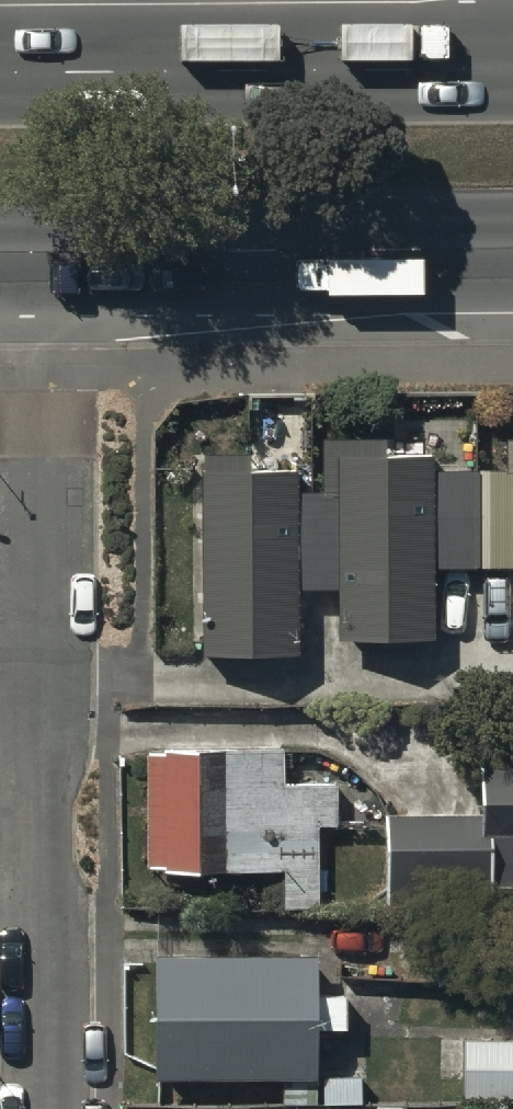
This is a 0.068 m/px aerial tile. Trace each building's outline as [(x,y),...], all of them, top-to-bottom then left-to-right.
[(197,462),(197,648),(299,648),(299,586),(334,586),(334,629),(433,629),(433,562),(512,562),(512,634),(512,431),(504,431),(504,463),(427,463),(428,442),(379,442),(379,433),(321,433),(321,483),(296,483),(296,462),(197,462)] [(165,877),(165,882),(228,881),(283,879),(283,915),(322,915),(323,833),(345,833),(345,784),(285,784),(285,752),(147,752),(147,877),(165,877)] [(384,821),(385,916),(494,915),(493,897),(512,897),(512,772),(480,773),(479,822),(384,821)] [(314,961),(154,963),(155,1092),(282,1091),(282,1104),(313,1104),(313,1036),(343,1036),(343,997),(314,997),(314,961)] [(464,1045),(463,1105),(512,1106),(512,1046),(464,1045)]
